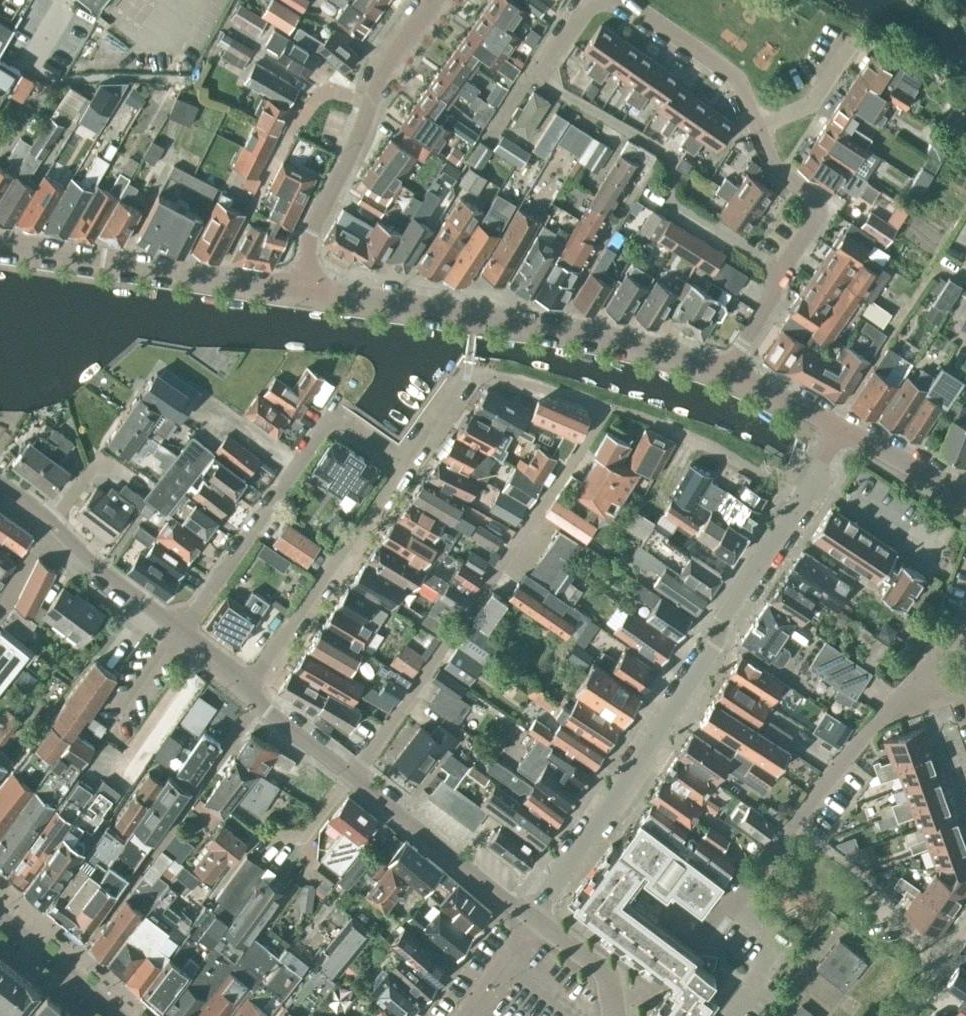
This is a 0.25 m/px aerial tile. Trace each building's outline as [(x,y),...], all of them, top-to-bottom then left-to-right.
[(96,10),(104,0),(83,0),(96,10)] [(261,15),(289,32),(300,14),(278,0),(271,0),(261,15)] [(309,0),(308,0),(283,0),(302,12),(309,0)] [(350,0),(333,0),(342,6),(335,16),(361,35),(374,17),(350,0)] [(374,17),(387,0),(350,0),(374,17)] [(526,9),(513,0),(491,0),(484,10),(509,29),(515,22),(516,23),(526,9)] [(522,2),(522,3),(540,15),(547,5),(540,0),(523,0),(522,2)] [(258,35),(266,23),(268,20),(240,2),(231,18),(258,35)] [(504,56),(511,47),(519,36),(509,29),(484,10),(469,30),(504,56)] [(13,29),(0,20),(0,51),(13,29)] [(593,77),(621,37),(601,24),(583,50),(595,59),(586,72),(593,77)] [(358,54),(344,42),(329,34),(323,40),(299,26),(291,39),(314,52),(318,48),(344,70),(358,54)] [(532,26),(522,39),(532,45),(541,33),(532,26)] [(279,53),(277,57),(306,74),(318,55),(314,52),(291,39),(273,28),(264,44),(279,53)] [(520,67),(504,56),(469,30),(455,50),(477,67),(478,65),(478,64),(483,57),(512,79),(520,67)] [(221,56),(243,68),(253,48),(223,32),(217,43),(225,48),(221,56)] [(621,37),(593,77),(600,82),(610,69),(622,77),(640,51),(621,37)] [(927,63),(904,48),(896,59),(919,74),(927,63)] [(468,79),(477,67),(455,50),(441,68),(464,84),(475,94),(479,88),(468,79)] [(640,51),(622,77),(634,86),(625,99),(632,104),(660,65),(640,51)] [(891,67),(880,60),(871,54),(856,76),(877,89),(877,90),(904,108),(912,96),(884,78),(891,67)] [(883,54),(880,60),(891,67),(895,62),(883,54)] [(20,72),(0,60),(0,105),(20,72)] [(262,90),(287,104),(297,86),(255,62),(244,81),(262,91),(262,90)] [(660,65),(632,104),(639,109),(648,95),(660,104),(676,83),(679,78),(660,65)] [(475,94),(464,84),(441,68),(429,85),(451,102),(459,92),(470,100),(467,104),(475,110),(470,117),(483,125),(495,107),(485,100),(475,94)] [(11,92),(23,99),(33,80),(21,73),(11,92)] [(842,99),(862,112),(862,113),(889,130),(894,122),(886,117),(886,116),(868,103),(877,90),(877,89),(856,76),(842,99)] [(508,87),(497,80),(485,100),(495,107),(508,87)] [(109,112),(120,93),(100,82),(90,101),(109,112)] [(598,87),(591,82),(584,92),(591,97),(598,87)] [(676,83),(660,104),(657,109),(670,117),(660,131),(668,136),(695,96),(676,83)] [(448,112),(446,114),(444,112),(451,102),(429,85),(416,103),(451,129),(471,144),(478,133),(448,112)] [(128,101),(138,106),(145,93),(136,88),(128,101)] [(527,136),(550,100),(533,89),(522,106),(518,104),(510,115),(514,118),(510,126),(527,136)] [(695,96),(668,136),(674,141),(684,127),(689,131),(679,144),(687,150),(715,110),(695,96)] [(176,97),(171,109),(168,116),(190,125),(198,106),(176,97)] [(284,116),(288,108),(267,98),(263,106),(253,126),(275,137),(285,116),(284,116)] [(827,121),(866,146),(871,139),(853,126),(862,113),(862,112),(842,99),(827,121)] [(451,129),(416,103),(400,125),(437,150),(451,129)] [(956,103),(942,127),(956,136),(965,120),(965,109),(956,103)] [(14,175),(15,175),(0,197),(0,219),(11,224),(36,186),(27,180),(42,157),(43,157),(64,124),(63,123),(70,113),(56,104),(19,165),(13,174),(14,175)] [(734,123),(715,110),(687,150),(694,154),(703,141),(716,150),(734,123)] [(551,147),(568,120),(556,112),(539,139),(551,147)] [(89,125),(80,120),(73,133),(82,138),(89,125)] [(581,128),(570,121),(556,142),(567,149),(581,128)] [(813,144),(851,169),(866,146),(827,121),(813,144)] [(265,156),(275,137),(253,126),(243,145),(265,156)] [(429,150),(404,133),(398,143),(391,138),(362,179),(386,195),(416,156),(422,160),(429,150)] [(521,167),(530,153),(502,135),(493,148),(500,153),(516,163),(521,167)] [(164,146),(152,139),(142,157),(154,164),(164,146)] [(597,172),(612,148),(599,140),(585,164),(597,172)] [(608,173),(625,183),(638,163),(631,159),(634,154),(650,164),(656,156),(639,145),(638,146),(628,140),(608,173)] [(480,169),(492,149),(480,142),(468,161),(480,169)] [(856,196),(867,180),(851,169),(813,144),(798,167),(850,202),(855,195),(856,196)] [(265,156),(243,145),(233,165),(255,176),(265,156)] [(69,230),(71,227),(96,183),(109,161),(97,153),(80,181),(71,176),(55,204),(43,223),(44,222),(41,228),(66,236),(69,230)] [(685,173),(692,163),(682,156),(675,166),(685,173)] [(43,224),(43,223),(55,204),(43,197),(63,165),(54,159),(34,191),(16,222),(39,229),(43,224)] [(746,167),(754,173),(759,165),(751,159),(746,167)] [(14,175),(13,174),(19,165),(12,160),(6,170),(0,166),(0,196),(14,175)] [(264,218),(270,220),(291,228),(315,177),(283,161),(263,200),(270,202),(264,218)] [(217,187),(173,164),(168,175),(211,198),(217,187)] [(447,164),(442,175),(456,182),(461,171),(447,164)] [(487,178),(467,165),(457,182),(477,194),(487,178)] [(921,166),(914,177),(926,185),(933,174),(921,166)] [(108,191),(96,183),(71,227),(68,233),(93,241),(99,231),(128,181),(127,181),(130,177),(120,172),(108,191)] [(608,173),(591,202),(607,212),(625,183),(608,173)] [(725,177),(720,184),(760,212),(774,192),(747,174),(738,186),(725,177)] [(914,177),(907,188),(919,196),(926,185),(914,177)] [(138,187),(128,181),(99,231),(122,243),(141,210),(129,203),(138,187)] [(746,231),(760,212),(720,184),(715,191),(728,200),(720,213),(746,231)] [(416,209),(420,192),(403,187),(399,205),(416,209)] [(439,195),(429,189),(416,210),(426,216),(439,195)] [(363,192),(357,201),(380,215),(386,206),(363,192)] [(157,241),(183,254),(203,217),(158,193),(135,238),(154,247),(157,241)] [(459,196),(446,217),(436,232),(461,244),(482,210),(459,196)] [(859,227),(886,244),(909,207),(899,200),(886,219),(870,209),(859,227)] [(217,202),(193,249),(218,260),(243,213),(217,202)] [(560,252),(583,262),(594,242),(590,240),(607,212),(591,202),(560,252)] [(503,285),(540,220),(518,207),(481,273),(503,285)] [(578,217),(561,207),(554,217),(571,228),(578,217)] [(373,226),(342,208),(336,218),(322,241),(353,259),(355,254),(380,265),(400,230),(377,219),(373,226)] [(484,254),(485,254),(498,234),(506,220),(488,209),(479,223),(477,222),(442,277),(464,285),(464,284),(484,254)] [(668,219),(658,213),(652,209),(640,229),(656,239),(668,219)] [(406,271),(432,229),(412,216),(385,259),(406,271)] [(671,248),(683,228),(669,219),(657,240),(671,248)] [(270,220),(266,229),(252,264),(271,267),(289,228),(290,228),(291,228),(270,220)] [(837,237),(831,246),(855,263),(873,237),(851,222),(841,237),(837,237)] [(231,260),(252,264),(266,229),(250,223),(231,260)] [(683,228),(671,248),(695,263),(708,243),(683,228)] [(606,245),(572,301),(594,314),(612,284),(600,276),(625,235),(616,229),(606,245)] [(461,244),(436,232),(427,247),(451,260),(461,244)] [(551,242),(537,234),(509,284),(532,296),(564,241),(554,236),(551,242)] [(708,243),(695,263),(712,274),(725,254),(708,243)] [(826,259),(822,264),(845,279),(855,263),(831,246),(824,256),(826,259)] [(439,279),(451,260),(427,247),(415,266),(439,279)] [(570,284),(583,262),(560,252),(534,295),(561,306),(573,285),(570,284)] [(861,294),(873,302),(893,271),(867,253),(846,284),(861,294)] [(736,292),(747,275),(723,260),(713,277),(736,292)] [(812,279),(812,280),(834,295),(845,279),(822,264),(819,269),(815,269),(811,276),(812,279)] [(605,308),(626,321),(647,286),(653,275),(636,265),(631,266),(627,273),(605,308)] [(656,327),(685,280),(676,274),(668,287),(657,279),(635,314),(656,327)] [(961,284),(949,276),(932,302),(945,310),(961,284)] [(805,285),(798,294),(823,311),(834,295),(812,280),(808,285),(805,285)] [(711,281),(705,290),(692,282),(670,317),(703,337),(715,318),(721,318),(726,308),(724,303),(730,293),(722,288),(711,281)] [(861,294),(846,284),(811,334),(827,344),(861,294)] [(812,327),(823,311),(798,294),(792,303),(793,307),(790,312),(810,326),(812,327)] [(889,314),(871,302),(864,313),(882,325),(889,314)] [(879,351),(888,333),(867,323),(858,341),(879,351)] [(783,370),(801,344),(804,340),(801,338),(783,329),(782,330),(762,359),(783,370)] [(783,370),(823,391),(842,400),(868,359),(849,347),(848,348),(843,345),(831,364),(801,344),(783,370)] [(874,367),(849,403),(875,417),(912,361),(888,345),(874,367)] [(935,376),(900,431),(918,442),(942,405),(947,409),(965,380),(942,365),(935,376)] [(307,366),(293,388),(310,399),(325,377),(307,366)] [(161,375),(156,372),(152,378),(151,377),(145,385),(146,386),(142,392),(180,419),(198,392),(165,368),(161,375)] [(900,431),(935,376),(922,368),(914,379),(907,374),(878,418),(900,431)] [(263,393),(299,417),(310,399),(293,388),(274,376),(263,393)] [(487,389),(473,409),(504,426),(517,434),(517,433),(531,441),(535,434),(521,427),(531,409),(518,402),(516,405),(487,389)] [(245,413),(275,436),(289,416),(258,393),(245,413)] [(124,417),(160,441),(167,431),(152,421),(161,409),(139,394),(124,417)] [(572,434),(579,437),(589,414),(547,397),(538,400),(531,417),(557,428),(572,434)] [(965,462),(965,459),(965,422),(962,421),(965,412),(965,404),(954,399),(946,417),(952,419),(939,452),(965,462)] [(471,412),(456,434),(508,461),(512,452),(494,443),(502,429),(471,412)] [(152,452),(160,441),(124,417),(108,439),(129,454),(138,442),(152,452)] [(32,477),(64,435),(54,427),(47,437),(44,435),(38,434),(32,442),(29,440),(12,462),(32,477)] [(646,428),(632,453),(627,463),(655,476),(674,441),(646,428)] [(630,444),(607,431),(594,453),(598,455),(574,491),(610,517),(639,471),(619,462),(630,444)] [(540,433),(534,444),(538,446),(539,447),(554,456),(555,456),(558,451),(561,445),(540,433)] [(228,434),(214,452),(227,462),(228,461),(247,475),(259,458),(240,445),(241,444),(228,434)] [(64,435),(32,477),(52,492),(68,470),(58,462),(73,442),(64,435)] [(166,514),(176,501),(184,490),(190,482),(200,470),(211,455),(214,452),(210,449),(192,435),(144,497),(147,499),(166,514)] [(485,451),(455,436),(440,457),(486,481),(491,472),(488,470),(494,458),(484,452),(485,451)] [(348,451),(332,441),(313,469),(329,479),(327,482),(341,491),(343,488),(359,499),(377,471),(361,460),(363,457),(350,448),(348,451)] [(539,447),(538,446),(524,469),(542,480),(556,457),(539,447)] [(245,478),(211,455),(200,470),(234,494),(245,478)] [(439,458),(426,477),(470,498),(480,478),(439,458)] [(727,490),(709,480),(712,475),(690,465),(671,497),(690,508),(695,500),(715,511),(747,533),(761,511),(758,509),(766,497),(745,484),(737,496),(727,490)] [(502,488),(526,501),(530,504),(542,482),(514,466),(502,488)] [(184,490),(219,517),(233,496),(212,482),(211,483),(202,478),(196,487),(190,482),(184,490)] [(445,520),(468,535),(475,524),(457,513),(464,503),(424,480),(410,500),(445,520)] [(76,514),(108,538),(134,503),(140,508),(147,499),(144,497),(124,482),(118,491),(111,485),(105,493),(97,487),(76,514)] [(514,523),(526,502),(501,488),(489,509),(514,523)] [(219,517),(184,490),(176,501),(183,506),(176,515),(204,537),(219,517)] [(556,498),(555,497),(543,514),(557,524),(569,507),(556,498)] [(696,536),(710,545),(731,558),(747,533),(715,511),(695,500),(690,508),(671,497),(662,513),(676,522),(696,536)] [(445,520),(410,500),(396,517),(435,540),(434,543),(437,546),(436,547),(446,552),(455,536),(440,527),(445,520)] [(831,507),(820,523),(811,537),(861,571),(877,581),(894,557),(897,551),(831,507)] [(644,537),(650,527),(654,520),(636,509),(626,526),(644,537)] [(563,524),(587,546),(600,531),(577,510),(563,524)] [(0,512),(0,536),(22,552),(33,535),(0,512)] [(696,536),(676,522),(662,513),(653,530),(666,538),(678,546),(701,560),(705,554),(691,544),(696,536)] [(155,535),(188,560),(203,538),(177,517),(171,524),(167,521),(155,535)] [(381,539),(424,566),(436,547),(437,546),(434,543),(394,521),(381,539)] [(320,545),(287,522),(273,542),(306,565),(320,545)] [(471,534),(474,536),(496,549),(502,538),(478,524),(471,534)] [(148,544),(154,536),(139,525),(133,534),(148,544)] [(559,529),(552,539),(571,551),(578,542),(559,529)] [(165,546),(155,539),(144,554),(140,551),(128,572),(167,599),(180,579),(178,577),(189,562),(165,546)] [(381,539),(365,561),(389,576),(412,590),(419,579),(441,593),(448,581),(424,566),(381,539)] [(552,539),(547,548),(565,560),(571,551),(552,539)] [(677,571),(666,563),(667,562),(638,543),(632,553),(633,561),(642,568),(650,567),(660,573),(652,585),(694,613),(708,592),(677,571)] [(269,546),(261,557),(285,575),(293,564),(269,546)] [(666,563),(677,571),(709,592),(721,573),(678,546),(667,562),(666,563)] [(547,548),(540,557),(559,569),(561,567),(565,560),(547,548)] [(464,563),(480,573),(488,560),(472,550),(464,563)] [(836,572),(802,550),(785,576),(835,609),(855,578),(839,568),(836,572)] [(15,562),(0,551),(0,582),(15,562)] [(535,566),(553,578),(559,569),(540,557),(535,566)] [(857,577),(880,592),(904,609),(925,577),(909,567),(894,557),(877,581),(861,571),(857,577)] [(14,606),(32,618),(49,584),(55,571),(38,558),(14,606)] [(389,576),(365,561),(350,584),(378,599),(396,609),(409,588),(404,585),(389,576)] [(459,564),(448,581),(470,595),(482,577),(459,564)] [(529,574),(547,587),(553,578),(535,566),(529,574)] [(553,578),(547,587),(561,596),(569,584),(568,584),(574,575),(561,567),(559,569),(553,578)] [(591,617),(573,604),(561,596),(547,587),(529,574),(526,572),(520,582),(518,581),(508,597),(565,637),(575,622),(584,628),(591,617)] [(768,601),(801,623),(810,611),(820,618),(827,609),(783,579),(768,601)] [(439,597),(459,610),(460,610),(470,595),(448,581),(439,597)] [(677,638),(691,617),(640,582),(633,592),(653,606),(646,616),(677,638)] [(49,584),(32,619),(36,622),(35,624),(46,632),(53,622),(81,643),(104,613),(85,599),(83,602),(63,587),(59,592),(49,584)] [(569,584),(561,596),(573,604),(581,593),(569,584)] [(348,587),(335,605),(352,615),(367,623),(374,627),(376,629),(387,610),(348,587)] [(242,604),(227,594),(205,626),(233,644),(233,645),(241,644),(241,643),(259,616),(258,616),(269,601),(252,590),(242,604)] [(507,601),(492,591),(472,620),(486,630),(507,601)] [(459,610),(439,597),(428,614),(449,626),(459,610)] [(801,624),(801,623),(768,601),(741,641),(769,659),(770,659),(779,665),(784,663),(790,653),(790,649),(780,643),(788,632),(803,643),(811,631),(801,624)] [(362,650),(376,629),(374,627),(367,623),(352,615),(335,605),(322,625),(362,650)] [(13,607),(3,623),(25,638),(35,624),(36,622),(32,619),(13,607)] [(661,663),(675,641),(627,609),(613,631),(661,663)] [(499,644),(472,624),(458,644),(485,664),(499,644)] [(17,636),(5,626),(0,633),(0,657),(17,636)] [(363,651),(321,627),(307,648),(349,672),(363,651)] [(871,633),(854,659),(871,670),(888,644),(871,633)] [(0,657),(0,682),(30,646),(17,636),(0,657)] [(849,705),(852,699),(871,670),(854,659),(842,651),(825,640),(807,668),(824,679),(825,677),(844,689),(838,698),(849,705)] [(424,656),(404,643),(390,663),(410,677),(424,656)] [(484,664),(458,646),(442,669),(465,686),(468,688),(484,664)] [(292,669),(351,703),(357,693),(385,708),(391,697),(306,649),(292,669)] [(643,689),(656,670),(625,649),(617,660),(603,651),(598,659),(643,689)] [(771,673),(741,654),(727,676),(770,703),(778,692),(784,695),(791,685),(771,673)] [(62,749),(74,732),(117,675),(96,660),(66,699),(67,700),(50,722),(54,724),(36,748),(54,762),(62,749)] [(397,701),(403,691),(406,687),(404,686),(409,678),(382,661),(376,671),(386,677),(378,690),(391,697),(397,701)] [(574,690),(623,721),(641,693),(592,662),(574,690)] [(432,678),(441,684),(458,696),(465,686),(439,668),(432,678)] [(351,703),(292,669),(278,690),(319,715),(314,721),(325,729),(327,728),(326,727),(332,718),(349,729),(361,708),(351,703)] [(727,677),(713,699),(757,726),(771,704),(727,677)] [(464,701),(458,696),(441,684),(434,694),(458,710),(464,701)] [(554,713),(555,713),(606,747),(621,724),(577,695),(569,707),(562,703),(561,704),(545,693),(546,692),(533,684),(526,694),(554,713)] [(182,717),(192,724),(209,701),(199,694),(182,717)] [(451,720),(458,710),(434,694),(427,704),(451,720)] [(791,749),(785,745),(792,734),(770,720),(762,731),(713,700),(699,721),(778,771),(791,749)] [(851,726),(825,710),(815,727),(841,744),(851,726)] [(13,712),(0,728),(0,744),(21,719),(13,712)] [(536,736),(547,743),(548,741),(591,770),(606,748),(562,718),(554,730),(536,718),(528,730),(536,736)] [(394,759),(420,779),(437,757),(443,762),(460,740),(439,723),(430,734),(420,726),(394,759)] [(912,760),(930,755),(933,753),(923,726),(903,733),(912,760)] [(175,770),(193,782),(220,743),(203,731),(190,749),(184,745),(175,758),(180,762),(175,770)] [(94,745),(74,732),(62,749),(83,763),(94,745)] [(731,757),(692,732),(678,754),(717,780),(726,768),(764,792),(776,774),(737,748),(731,757)] [(288,769),(294,760),(278,750),(279,750),(250,733),(237,754),(264,772),(272,760),(288,769)] [(873,762),(876,772),(912,760),(903,733),(884,740),(891,760),(880,763),(879,760),(873,762)] [(590,771),(547,743),(536,736),(516,766),(534,779),(533,780),(549,791),(547,795),(566,807),(590,771)] [(30,748),(0,784),(0,834),(51,765),(30,748)] [(13,758),(0,748),(0,773),(13,758)] [(6,872),(55,805),(83,763),(62,749),(54,762),(51,765),(0,834),(0,867),(6,872)] [(522,799),(555,824),(565,810),(491,755),(485,763),(488,765),(486,768),(524,796),(522,799)] [(677,755),(664,776),(703,801),(702,803),(705,805),(704,806),(715,814),(721,806),(706,796),(716,781),(677,755)] [(904,786),(937,774),(930,755),(912,760),(876,772),(880,782),(900,775),(904,786)] [(221,777),(205,799),(200,796),(192,808),(211,821),(218,811),(224,814),(235,799),(259,815),(278,785),(235,757),(221,777)] [(469,765),(459,758),(445,778),(456,785),(469,765)] [(490,777),(472,764),(466,771),(484,785),(490,777)] [(163,780),(148,770),(114,820),(129,830),(163,780)] [(191,784),(175,772),(142,820),(144,821),(159,831),(189,787),(191,784)] [(894,812),(894,813),(944,795),(937,774),(904,786),(908,798),(891,804),(894,812)] [(8,874),(23,886),(81,808),(85,803),(95,789),(78,777),(58,806),(37,835),(8,874)] [(428,796),(437,803),(451,783),(442,777),(428,796)] [(721,849),(721,848),(728,839),(707,825),(706,827),(695,819),(704,806),(705,805),(702,803),(663,777),(649,798),(721,849)] [(104,816),(121,791),(102,779),(95,789),(85,803),(104,816)] [(437,803),(446,810),(460,790),(451,783),(437,803)] [(481,804),(539,846),(553,827),(495,784),(481,804)] [(446,810),(455,816),(469,797),(460,790),(446,810)] [(378,818),(347,793),(326,819),(341,832),(320,857),(340,873),(367,839),(363,836),(378,818)] [(918,827),(921,826),(951,814),(944,795),(894,813),(894,812),(874,819),(877,828),(897,821),(914,815),(918,827)] [(763,814),(739,796),(733,805),(737,808),(731,816),(763,840),(775,823),(781,812),(770,804),(763,814)] [(455,816),(464,823),(478,804),(469,797),(455,816)] [(478,804),(464,823),(473,830),(488,811),(478,804)] [(620,899),(643,868),(650,873),(645,879),(668,897),(674,890),(700,910),(734,866),(698,839),(693,846),(681,838),(687,831),(654,806),(647,808),(618,848),(612,843),(573,894),(578,898),(572,905),(611,934),(607,939),(658,978),(682,946),(620,899)] [(87,808),(85,811),(81,808),(23,886),(42,903),(84,848),(73,839),(93,812),(87,808)] [(912,853),(929,847),(962,835),(954,813),(951,814),(921,826),(925,837),(909,843),(912,853)] [(121,843),(68,923),(84,937),(159,831),(144,821),(126,847),(121,843)] [(501,823),(488,842),(487,842),(523,869),(537,849),(501,823)] [(230,861),(246,842),(222,824),(207,843),(211,846),(195,866),(212,878),(227,859),(230,861)] [(46,906),(68,923),(121,843),(120,843),(122,840),(106,828),(46,906)] [(194,844),(181,835),(175,831),(162,849),(126,896),(90,944),(107,960),(168,882),(183,864),(180,861),(194,844)] [(859,847),(854,835),(835,842),(847,852),(859,847)] [(936,867),(940,866),(965,856),(965,846),(962,835),(929,847),(936,867)] [(405,839),(388,860),(425,893),(437,878),(452,890),(440,906),(474,934),(491,911),(458,883),(442,871),(443,870),(405,839)] [(879,859),(874,843),(857,848),(863,864),(879,859)] [(162,1010),(169,1015),(188,1015),(232,959),(230,957),(239,944),(233,940),(237,935),(241,937),(297,857),(281,847),(266,869),(162,1010)] [(372,858),(362,850),(338,880),(347,888),(372,858)] [(140,990),(162,1010),(266,869),(246,855),(223,888),(226,890),(212,909),(205,904),(188,926),(190,927),(140,990)] [(940,866),(939,870),(965,874),(965,856),(940,866)] [(338,875),(320,861),(313,870),(322,877),(315,885),(301,883),(298,909),(312,911),(314,890),(322,896),(331,885),(331,884),(338,875)] [(400,898),(411,884),(388,866),(364,896),(384,911),(396,895),(400,898)] [(965,890),(965,874),(939,870),(938,875),(964,893),(965,890)] [(954,913),(964,893),(938,875),(935,873),(923,890),(954,913)] [(937,936),(954,913),(923,890),(900,874),(893,885),(904,893),(906,889),(915,895),(904,912),(937,936)] [(126,977),(156,943),(168,927),(152,915),(154,912),(156,913),(179,885),(171,879),(168,882),(107,960),(126,977)] [(457,957),(473,935),(438,910),(430,921),(415,910),(408,920),(457,957)] [(309,1013),(311,1011),(310,1010),(335,979),(344,968),(358,978),(364,969),(351,959),(372,932),(350,914),(323,948),(327,951),(275,1015),(316,1015),(318,1013),(314,1010),(311,1014),(309,1013)] [(388,943),(401,954),(436,985),(451,965),(403,926),(388,943)] [(156,943),(126,977),(140,990),(177,939),(171,934),(163,943),(165,945),(162,948),(156,943)] [(278,954),(255,936),(191,1015),(225,1015),(227,1013),(230,1015),(231,1015),(278,954)] [(843,988),(866,960),(839,938),(816,966),(843,988)] [(282,999),(303,974),(278,954),(231,1015),(268,1015),(282,999)] [(436,985),(401,954),(390,968),(424,1000),(436,985)] [(711,1000),(701,993),(715,974),(694,959),(696,956),(695,956),(670,987),(649,1015),(699,1015),(711,1000)] [(18,972),(0,958),(0,996),(18,972)] [(959,966),(945,985),(965,1000),(965,971),(959,966)] [(424,1001),(387,971),(370,992),(400,1015),(413,1015),(424,1001)] [(0,996),(0,1015),(19,1015),(41,989),(24,976),(24,977),(18,972),(0,996)] [(47,994),(28,1015),(73,1015),(47,994)] [(964,1001),(955,1014),(957,1015),(965,1015),(965,1002),(964,1001)] [(801,1005),(794,1014),(796,1015),(815,1015),(801,1005)]
